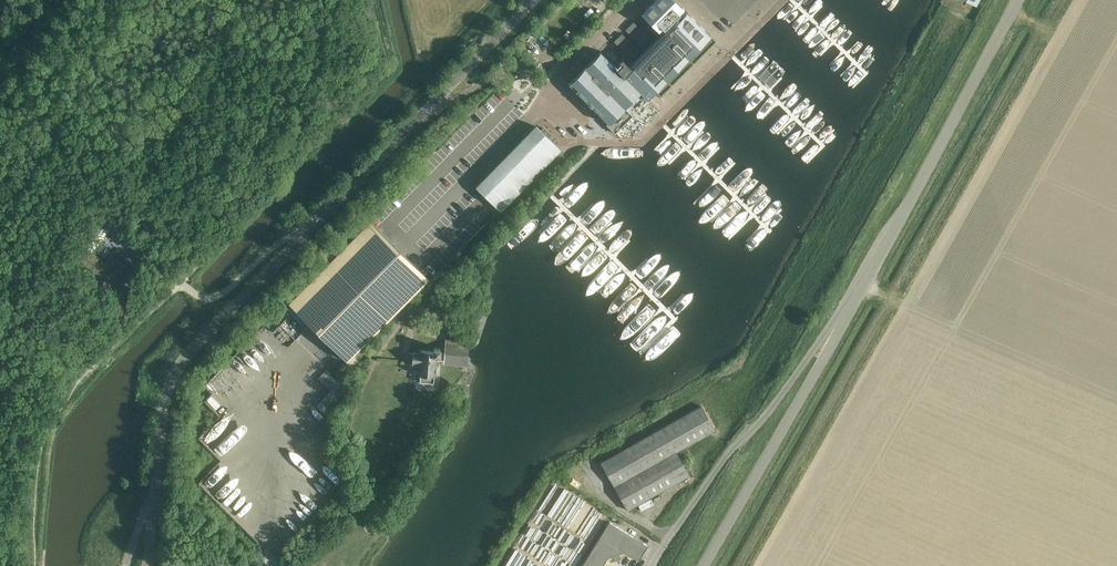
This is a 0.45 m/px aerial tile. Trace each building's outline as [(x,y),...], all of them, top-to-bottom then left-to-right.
[(640,13),(660,33),(684,9),(675,0),(653,0),(640,13)] [(621,58),(614,66),(640,92),(647,99),(710,35),(686,12),(631,68),(621,58)] [(633,21),(625,30),(642,47),(650,38),(633,21)] [(621,33),(613,41),(630,58),(638,50),(621,33)] [(601,52),(569,84),(608,123),(606,124),(615,133),(633,115),(625,107),(640,92),(614,66),(601,52)] [(543,127),(540,130),(537,127),(477,188),(501,211),(561,151),(548,138),(551,135),(543,127)] [(477,216),(461,232),(469,241),(485,225),(477,216)] [(370,220),(288,303),(347,361),(428,278),(370,220)] [(453,230),(431,253),(438,260),(461,237),(453,230)] [(84,246),(74,259),(96,275),(91,282),(106,293),(126,266),(110,255),(105,262),(84,246)] [(412,352),(408,352),(407,363),(419,364),(419,375),(420,375),(419,382),(434,383),(434,376),(435,376),(436,360),(443,361),(468,362),(469,346),(458,345),(458,340),(445,339),(444,352),(440,352),(440,348),(434,348),(434,351),(420,350),(420,353),(412,352)] [(345,365),(351,371),(362,360),(356,354),(345,365)] [(314,421),(321,416),(315,409),(308,414),(314,421)] [(628,510),(679,481),(666,458),(705,436),(692,413),(601,464),(628,510)] [(683,457),(672,465),(676,470),(687,462),(683,457)] [(577,510),(569,508),(565,518),(574,521),(577,510)] [(609,557),(614,556),(616,560),(622,558),(620,553),(625,552),(640,560),(649,546),(610,522),(583,565),(604,565),(609,557)]
